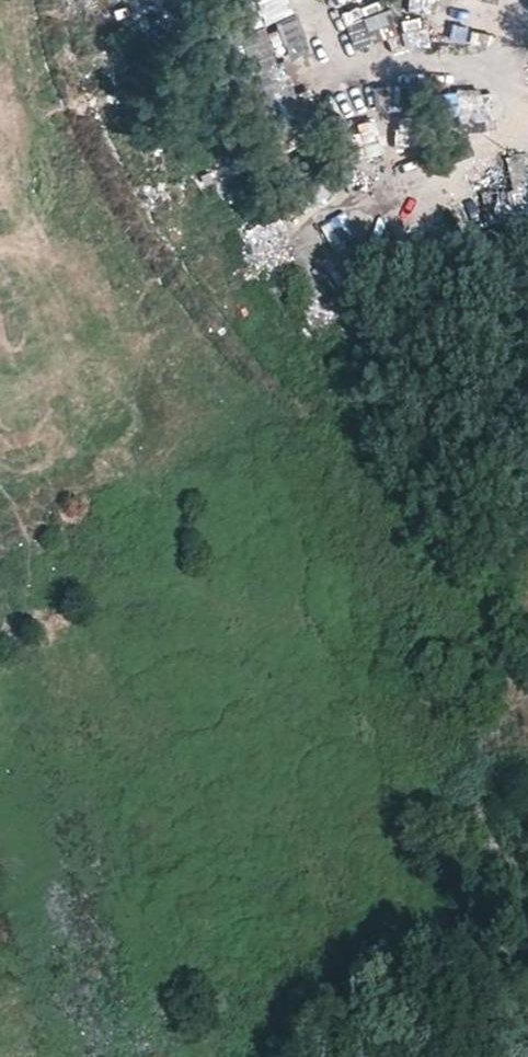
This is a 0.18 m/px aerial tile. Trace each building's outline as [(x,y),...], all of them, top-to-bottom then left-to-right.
[(285,11),(281,0),(245,0),(252,22),(285,11)] [(429,10),(429,0),(405,0),(405,10),(429,10)] [(363,27),(391,20),(388,5),(359,12),(363,27)] [(265,29),(245,30),(245,56),(266,55),(265,29)] [(490,86),(443,93),(447,123),(494,117),(490,86)] [(374,178),(376,118),(349,117),(347,177),(374,178)]
